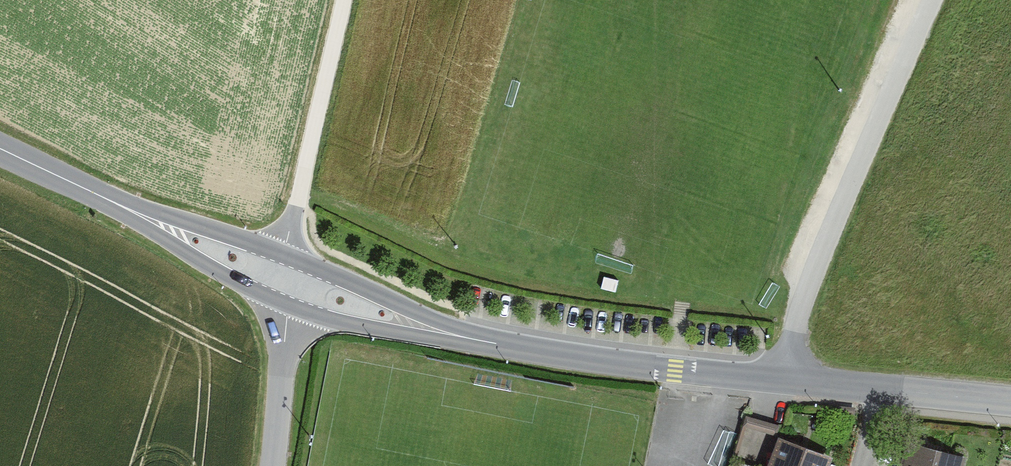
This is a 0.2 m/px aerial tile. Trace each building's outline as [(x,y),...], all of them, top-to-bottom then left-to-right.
[(766,435),(754,465),(817,465),(821,455),(766,435)] [(892,448),(888,465),(960,465),(960,464),(892,448)]
